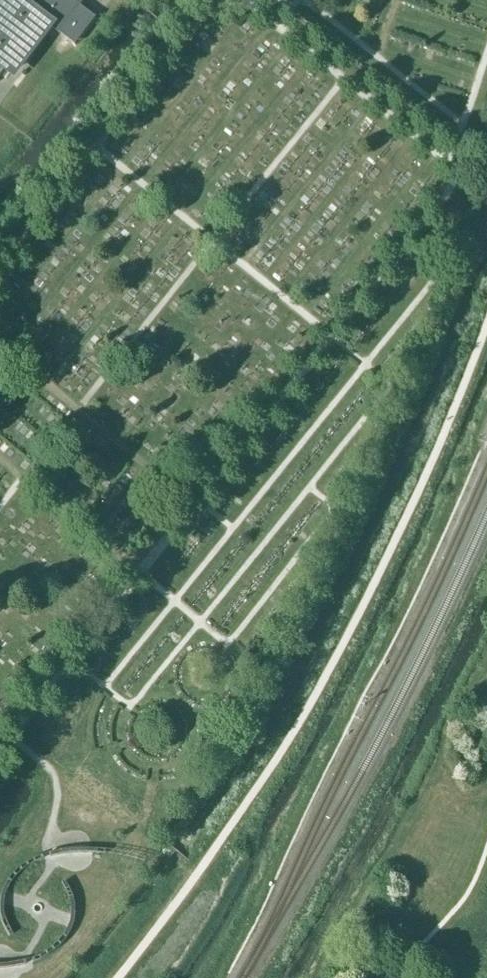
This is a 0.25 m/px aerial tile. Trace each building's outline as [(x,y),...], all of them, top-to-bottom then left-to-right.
[(80,7),(85,0),(6,0),(0,7),(0,76),(6,68),(13,73),(18,66),(18,67),(49,27),(58,34),(57,34),(58,35),(59,34),(74,47),(96,19),(80,7)]
